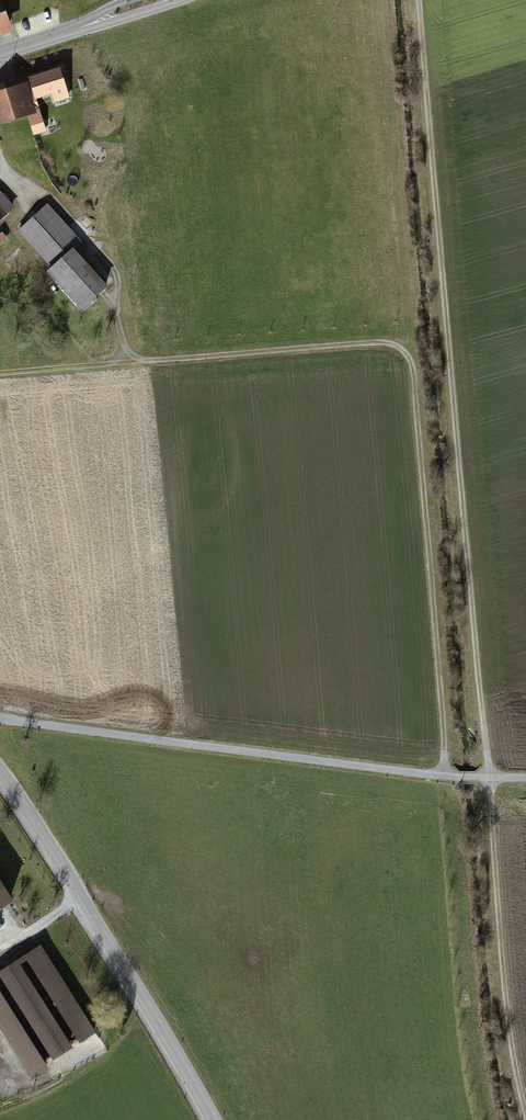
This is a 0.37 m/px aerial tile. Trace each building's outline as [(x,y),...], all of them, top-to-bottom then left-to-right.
[(15,32),(2,0),(0,0),(0,38),(15,32)] [(71,60),(27,75),(35,103),(60,96),(63,105),(83,99),(71,60)] [(0,92),(0,127),(39,115),(35,103),(28,83),(0,92)] [(16,212),(0,193),(0,226),(16,212)] [(90,249),(49,205),(20,232),(53,269),(47,274),(84,314),(112,288),(82,256),(90,249)] [(4,235),(0,238),(0,255),(12,245),(4,235)] [(16,900),(0,875),(0,910),(16,900)] [(43,948),(0,975),(0,1025),(34,1079),(50,1068),(47,1064),(97,1033),(43,948)]
